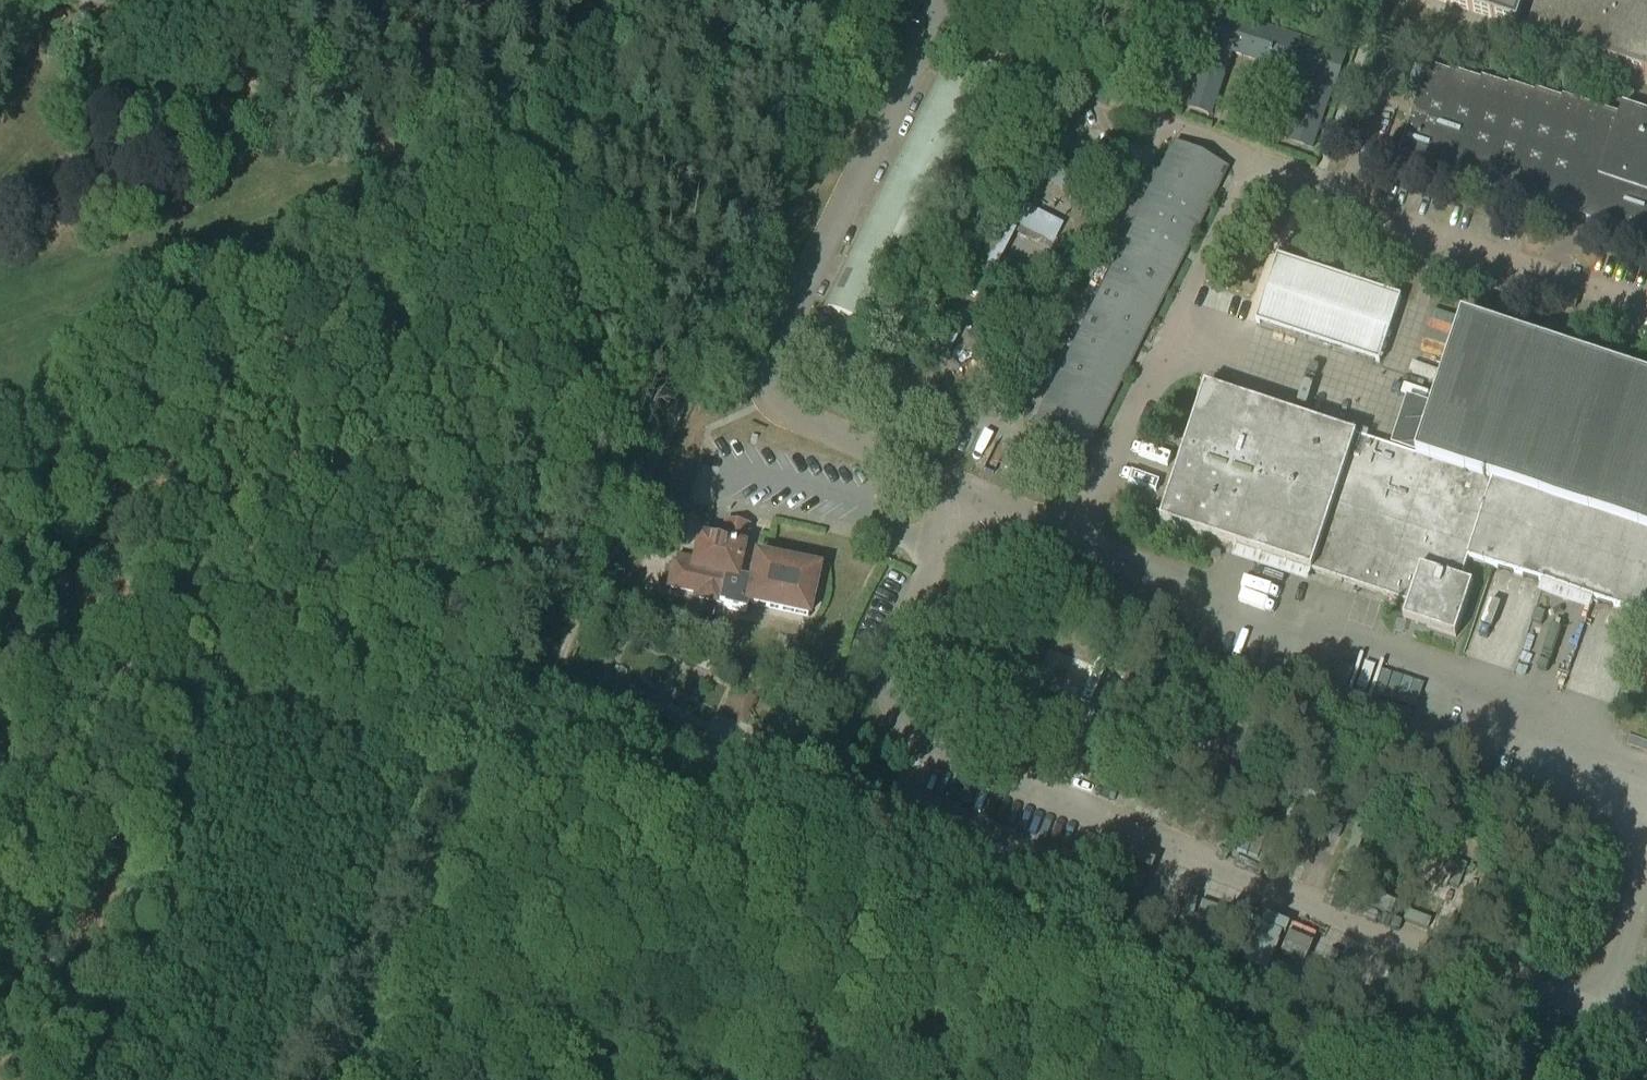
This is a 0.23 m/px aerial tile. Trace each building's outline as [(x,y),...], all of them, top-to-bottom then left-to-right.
[(1517,27),(1524,6),(1539,11),(1543,0),(1437,0),(1517,27)] [(1531,35),(1583,52),(1593,56),(1603,59),(1611,62),(1646,73),(1646,0),(1543,0),(1539,11),(1531,35)] [(1345,54),(1219,13),(1216,23),(1209,21),(1205,33),(1212,35),(1208,45),(1209,46),(1189,107),(1212,114),(1232,53),(1310,79),(1290,140),(1313,148),(1333,87),(1334,87),(1345,54)] [(1429,67),(1399,157),(1585,218),(1646,239),(1646,115),(1623,107),(1620,116),(1563,97),(1562,100),(1536,91),(1535,93),(1510,85),(1509,87),(1483,79),(1482,81),(1456,73),(1455,75),(1429,67)] [(1034,428),(1085,453),(1226,170),(1175,145),(1034,428)] [(1256,323),(1308,340),(1380,364),(1402,298),(1278,257),(1256,323)] [(1463,318),(1417,456),(1206,386),(1161,521),(1409,604),(1407,610),(1414,613),(1411,622),(1456,637),(1473,586),(1461,581),(1468,559),(1646,618),(1646,379),(1463,318)] [(747,547),(750,532),(746,531),(747,527),(728,523),(724,538),(710,535),(709,542),(700,541),(696,561),(677,557),(674,569),(666,567),(662,583),(671,585),(670,588),(694,593),(690,610),(723,617),(725,609),(746,613),(748,604),(808,617),(818,571),(757,558),(755,569),(739,565),(743,546),(747,547)]
